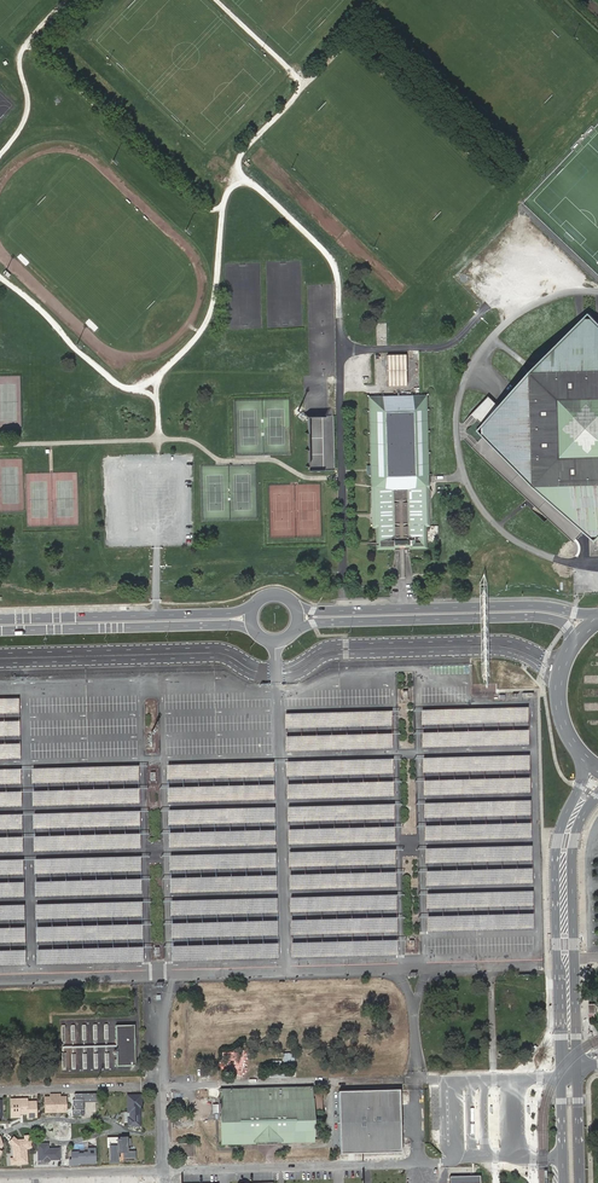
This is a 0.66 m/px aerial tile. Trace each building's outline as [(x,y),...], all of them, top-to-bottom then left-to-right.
[(478,430),(537,486),(596,541),(597,539),(597,322),(589,313),(534,372),(478,430)] [(407,353),(387,353),(387,385),(407,385),(407,353)] [(371,489),(374,489),(425,488),(429,488),(428,481),(426,395),(419,395),(376,396),(369,396),(371,482),(371,489)] [(334,426),(333,415),(309,416),(309,425),(315,425),(315,420),(321,420),(322,426),(334,426)] [(425,488),(374,489),(376,542),(376,544),(376,550),(394,549),(399,549),(399,548),(402,548),(403,548),(404,549),(408,549),(427,548),(425,488)] [(0,699),(0,714),(18,714),(18,699),(0,699)] [(526,708),(421,711),(421,725),(527,722),(526,708)] [(391,711),(286,714),(286,728),(391,725),(391,711)] [(0,722),(0,736),(20,736),(19,721),(0,722)] [(526,730),(421,733),(421,748),(527,745),(526,730)] [(391,733),(286,736),(286,751),(391,748),(391,733)] [(0,744),(0,759),(20,758),(19,744),(0,744)] [(527,755),(422,758),(422,773),(528,770),(527,755)] [(392,758),(287,761),(287,776),(392,773),(392,758)] [(273,762),(167,765),(168,779),(273,777),(273,762)] [(138,766),(33,769),(33,783),(138,780),(138,766)] [(0,769),(0,784),(21,783),(20,769),(0,769)] [(527,778),(422,781),(422,796),(528,793),(527,778)] [(392,781),(287,784),(287,799),(392,796),(392,781)] [(273,785),(167,788),(168,802),(273,799),(273,785)] [(138,788),(33,791),(33,806),(138,803),(138,788)] [(0,792),(0,807),(21,806),(20,792),(0,792)] [(529,801),(423,804),(424,818),(529,816),(529,801)] [(393,804),(288,807),(289,821),(394,818),(393,804)] [(274,807),(169,810),(169,825),(274,822),(274,807)] [(139,811),(34,814),(34,829),(140,826),(139,811)] [(0,815),(0,830),(22,829),(22,814),(0,815)] [(529,824),(423,826),(424,841),(529,838),(529,824)] [(393,827),(288,829),(289,844),(394,841),(393,827)] [(274,830),(169,833),(169,848),(274,845),(274,830)] [(139,834),(34,837),(34,851),(140,849),(139,834)] [(0,838),(0,852),(22,852),(22,837),(0,838)] [(530,846),(425,849),(425,864),(530,861),(530,846)] [(395,849),(289,852),(290,867),(395,864),(395,849)] [(275,853),(170,856),(170,870),(276,867),(275,853)] [(140,857),(35,859),(36,874),(141,871),(140,857)] [(0,860),(0,875),(23,874),(23,860),(0,860)] [(530,869),(425,872),(425,886),(530,883),(530,869)] [(395,872),(289,875),(290,889),(395,886),(395,872)] [(275,875),(170,878),(170,893),(276,890),(275,875)] [(140,879),(35,882),(36,897),(141,894),(140,879)] [(0,883),(0,898),(23,897),(23,882),(0,883)] [(531,891),(425,894),(426,909),(531,906),(531,891)] [(395,894),(290,897),(291,912),(396,909),(395,894)] [(276,898),(171,901),(171,915),(276,913),(276,898)] [(141,902),(36,905),(36,919),(142,916),(141,902)] [(0,906),(0,920),(24,919),(24,905),(0,906)] [(531,914),(425,917),(426,932),(531,929),(531,914)] [(395,917),(290,920),(291,935),(396,932),(395,917)] [(276,921),(171,923),(171,938),(276,935),(276,921)] [(141,924),(36,927),(36,942),(142,939),(141,924)] [(0,928),(0,943),(24,942),(24,928),(0,928)] [(396,940),(291,943),(292,957),(397,954),(396,940)] [(277,943),(172,946),(172,961),(277,958),(277,943)] [(142,947),(37,950),(37,965),(143,962),(142,947)] [(0,951),(0,966),(25,965),(25,950),(0,951)] [(136,1066),(135,1025),(117,1025),(118,1066),(136,1066)] [(311,1087),(221,1090),(222,1143),(312,1140),(312,1113),(322,1113),(322,1091),(311,1091),(311,1087)] [(400,1090),(338,1092),(340,1155),(402,1153),(400,1090)] [(9,1101),(9,1114),(12,1114),(16,1110),(19,1110),(21,1112),(21,1115),(25,1119),(29,1118),(36,1111),(31,1106),(33,1103),(26,1095),(19,1103),(16,1103),(14,1101),(9,1101)] [(69,1113),(69,1097),(53,1097),(53,1096),(45,1096),(45,1103),(51,1103),(51,1106),(52,1106),(52,1109),(49,1109),(49,1113),(69,1113)] [(93,1096),(74,1096),(73,1108),(80,1108),(80,1110),(88,1110),(88,1108),(92,1109),(92,1110),(97,1111),(97,1102),(92,1101),(93,1096)] [(134,1097),(113,1097),(113,1118),(134,1117),(134,1097)] [(26,1164),(25,1149),(30,1148),(30,1137),(24,1137),(24,1142),(22,1142),(20,1140),(16,1141),(12,1145),(13,1159),(10,1159),(10,1165),(16,1164),(17,1165),(20,1165),(21,1164),(26,1164)] [(108,1146),(111,1159),(124,1157),(124,1161),(135,1159),(132,1138),(126,1139),(125,1141),(120,1142),(118,1145),(108,1146)] [(184,1153),(184,1156),(193,1155),(192,1145),(178,1145),(179,1153),(184,1153)] [(42,1147),(43,1155),(34,1156),(36,1168),(55,1165),(53,1155),(52,1146),(42,1147)] [(79,1164),(96,1163),(95,1148),(87,1148),(88,1152),(84,1152),(84,1153),(79,1153),(79,1151),(71,1151),(71,1160),(69,1160),(69,1165),(79,1165),(79,1164)]
